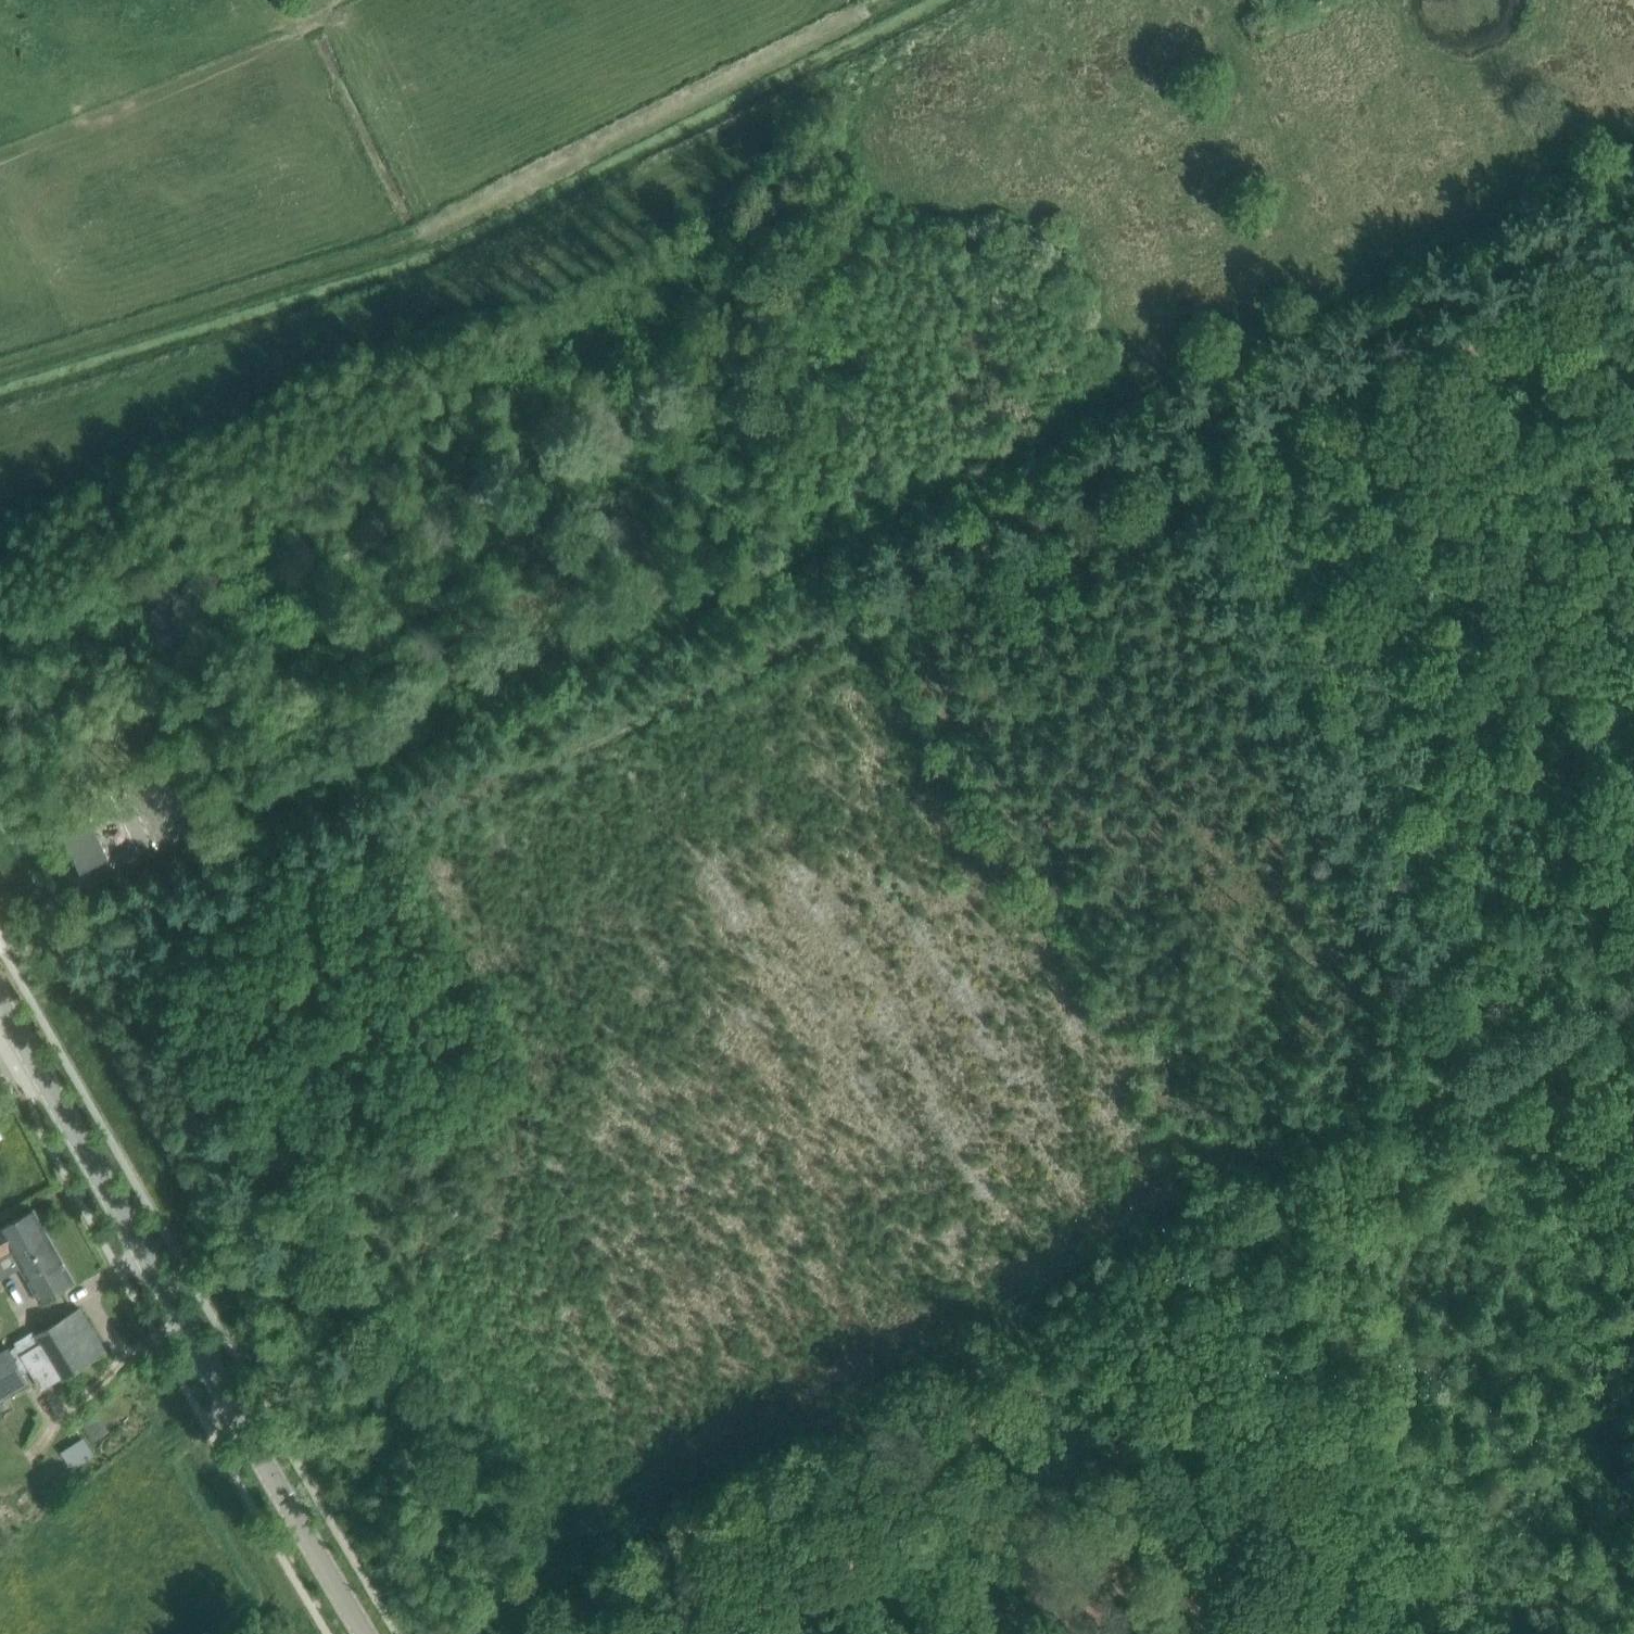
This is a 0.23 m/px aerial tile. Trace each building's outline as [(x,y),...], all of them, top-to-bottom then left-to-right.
[(71,805),(76,816),(92,809),(87,798),(71,805)] [(89,816),(61,830),(73,855),(71,855),(75,863),(77,862),(81,871),(102,862),(87,829),(93,826),(89,816)] [(75,1280),(34,1208),(0,1227),(0,1255),(12,1248),(41,1299),(75,1280)] [(107,1351),(99,1338),(80,1306),(35,1334),(61,1378),(107,1351)] [(0,1353),(0,1398),(30,1380),(10,1347),(0,1353)] [(95,1439),(105,1432),(93,1413),(83,1420),(95,1439)] [(83,1434),(62,1451),(72,1463),(93,1447),(83,1434)]
